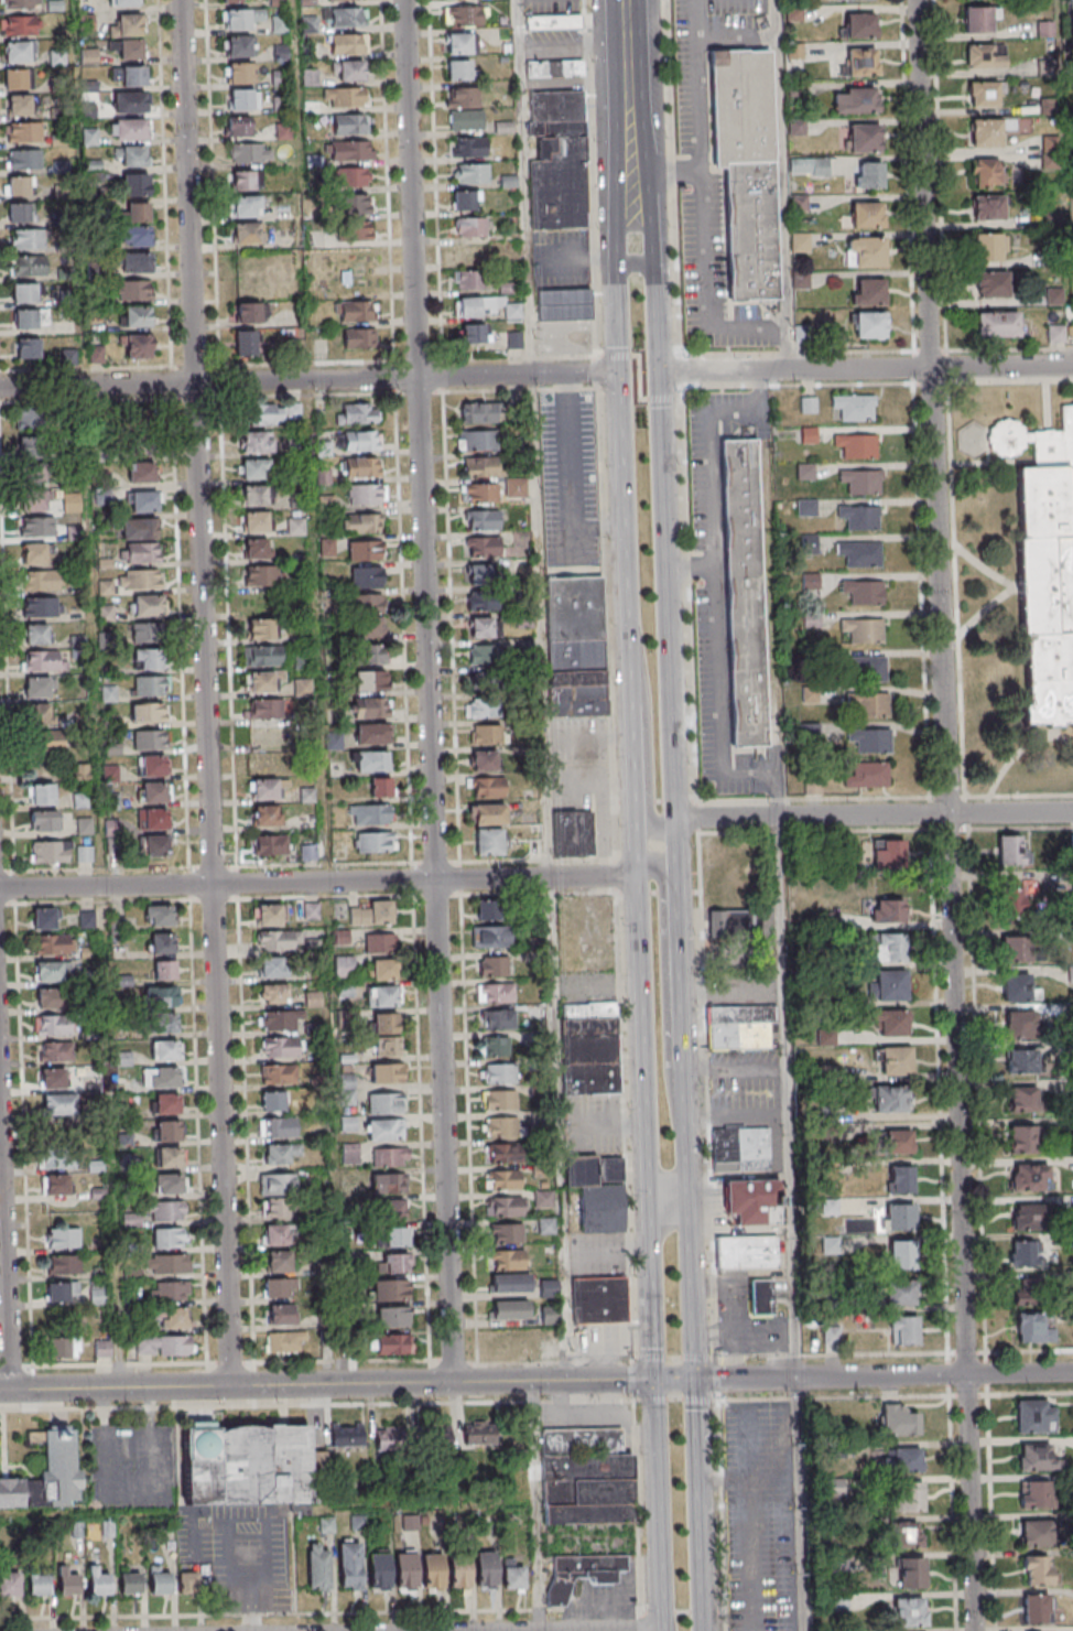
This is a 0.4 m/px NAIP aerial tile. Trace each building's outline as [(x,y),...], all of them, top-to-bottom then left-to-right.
[(445,27),(484,27),(484,7),(445,7),(445,27)] [(964,7),(964,33),(998,33),(998,7),(964,7)] [(222,8),(222,29),(254,29),(254,20),(264,20),(264,8),(222,8)] [(365,8),(330,8),(330,27),(365,27),(365,8)] [(875,37),(875,13),(842,13),(842,37),(875,37)] [(142,36),(142,14),(111,14),(111,36),(142,36)] [(524,15),(578,14),(578,28),(525,29),(524,15)] [(0,15),(0,35),(37,35),(37,15),(0,15)] [(287,32),(287,15),(272,15),(272,32),(287,32)] [(472,32),(444,32),(444,54),(472,54),(472,32)] [(367,34),(330,34),(330,55),(367,55),(367,34)] [(224,37),(224,56),(252,56),(252,37),(224,37)] [(143,59),(143,40),(120,40),(120,59),(143,59)] [(34,62),(34,42),(4,42),(4,62),(34,62)] [(289,60),(289,45),(274,45),(274,60),(289,60)] [(966,69),(1005,69),(1005,55),(994,55),(994,45),(966,45),(966,69)] [(842,48),(842,76),(878,76),(878,48),(842,48)] [(99,49),(80,49),(80,65),(99,65),(99,49)] [(766,54),(743,54),(743,53),(706,54),(709,171),(722,170),(726,303),(774,302),(766,54)] [(524,61),(582,60),(582,75),(525,76),(524,61)] [(472,61),(446,61),(446,81),(472,81),(472,61)] [(333,62),(333,81),(365,81),(365,62),(333,62)] [(253,63),(226,63),(226,83),(253,83),(253,63)] [(145,67),(122,67),(122,86),(145,86),(145,67)] [(271,70),(271,86),(289,86),(289,70),(271,70)] [(27,71),(4,71),(4,89),(27,89),(27,71)] [(367,106),(367,88),(323,88),(323,106),(367,106)] [(447,88),(447,107),(479,107),(479,88),(447,88)] [(258,89),(227,89),(227,110),(258,110),(258,89)] [(878,89),(834,89),(834,113),(878,113),(878,89)] [(583,119),(527,121),(527,91),(582,90),(583,119)] [(146,92),(114,92),(114,112),(146,112),(146,92)] [(32,95),(4,95),(4,115),(32,115),(32,95)] [(273,110),(287,110),(287,97),(273,97),(273,110)] [(483,111),(450,111),(450,130),(483,130),(483,111)] [(332,133),(368,133),(368,114),(332,114),(332,133)] [(226,117),(226,136),(250,136),(250,117),(226,117)] [(970,147),(1002,147),(1002,133),(1031,132),(1031,118),(970,119),(970,147)] [(109,139),(149,139),(149,119),(109,119),(109,139)] [(583,119),(584,136),(536,137),(527,137),(527,121),(583,119)] [(43,142),(43,123),(5,123),(5,142),(43,142)] [(291,138),(291,124),(277,124),(277,138),(291,138)] [(880,125),(850,125),(850,152),(880,152),(880,125)] [(536,137),(536,161),(585,159),(584,136),(536,137)] [(485,137),(451,137),(451,157),(485,157),(485,137)] [(373,141),(326,141),(326,160),(373,160),(373,141)] [(230,144),(230,162),(271,162),(271,144),(230,144)] [(148,146),(121,146),(121,166),(148,166),(148,146)] [(40,150),(8,150),(8,169),(40,169),(40,150)] [(585,159),(536,161),(528,161),(529,229),(586,227),(585,159)] [(971,159),(971,187),(1000,187),(1000,159),(971,159)] [(882,188),(882,162),(857,162),(857,188),(882,188)] [(489,164),(454,164),(454,184),(489,184),(489,164)] [(335,187),(368,187),(368,169),(335,169),(335,187)] [(261,189),(261,171),(230,171),(230,189),(261,189)] [(148,196),(148,174),(124,174),(124,196),(148,196)] [(516,175),(501,175),(501,187),(516,187),(516,175)] [(30,177),(4,177),(4,196),(30,196),(30,177)] [(452,190),(452,211),(479,211),(479,190),(452,190)] [(372,194),(339,194),(339,214),(372,214),(372,194)] [(229,218),(260,218),(260,196),(229,196),(229,218)] [(1004,220),(1004,196),(973,196),(973,220),(1004,220)] [(883,202),(852,202),(852,217),(845,217),(845,227),(883,227),(883,202)] [(30,223),(30,203),(8,203),(8,223),(30,223)] [(125,221),(149,221),(149,203),(125,203),(125,221)] [(487,237),(487,218),(454,218),(455,237),(487,237)] [(371,222),(336,222),(336,241),(371,241),(371,222)] [(232,244),(262,244),(262,223),(232,223),(232,244)] [(150,246),(150,226),(124,226),(123,245),(150,246)] [(12,229),(12,250),(48,250),(48,229),(12,229)] [(1001,233),(977,233),(977,261),(1001,261),(1001,233)] [(885,236),(846,236),(847,266),(885,266),(885,236)] [(458,263),(488,263),(488,244),(458,244),(458,263)] [(151,252),(121,252),(121,273),(151,273),(151,252)] [(14,257),(14,276),(45,276),(45,257),(14,257)] [(454,271),(454,291),(485,291),(485,271),(454,271)] [(976,272),(976,298),(1009,298),(1009,272),(976,272)] [(885,279),(853,279),(853,305),(885,305),(885,279)] [(117,300),(150,300),(150,280),(117,280),(117,300)] [(12,302),(36,302),(36,283),(12,283),(12,302)] [(589,288),(589,318),(535,320),(535,289),(589,288)] [(454,298),(454,317),(495,317),(495,298),(454,298)] [(261,323),(261,302),(236,302),(236,323),(261,323)] [(374,322),(374,302),(338,302),(338,321),(374,322)] [(120,306),(120,327),(150,327),(150,306),(120,306)] [(15,310),(15,329),(37,329),(37,310),(15,310)] [(856,338),(886,338),(886,312),(856,312),(856,338)] [(977,313),(977,338),(1019,338),(1019,313),(977,313)] [(487,325),(461,325),(461,344),(487,344),(487,325)] [(375,329),(345,329),(345,350),(375,350),(375,329)] [(1061,341),(1061,329),(1049,329),(1050,341),(1061,341)] [(235,330),(235,356),(257,356),(257,330),(235,330)] [(122,334),(122,358),(151,358),(151,334),(122,334)] [(17,358),(40,358),(40,337),(17,337),(17,358)] [(874,395),(832,395),(832,408),(841,408),(841,420),(874,420),(874,395)] [(816,396),(801,396),(801,413),(816,413),(816,396)] [(301,403),(247,404),(247,424),(301,424),(301,403)] [(496,403),(458,403),(458,424),(496,424),(496,403)] [(336,404),(336,424),(378,424),(378,404),(336,404)] [(1059,406),(1072,405),(1072,467),(1065,467),(1069,537),(1072,536),(1072,722),(1019,725),(1019,705),(1023,705),(1012,466),(1031,465),(1030,442),(1022,443),(1022,449),(1006,460),(987,450),(986,429),(1004,418),(1022,428),(1022,433),(1060,432),(1059,406)] [(41,429),(41,408),(17,408),(17,429),(41,429)] [(136,422),(134,433),(146,435),(148,424),(136,422)] [(242,432),(242,452),(272,452),(272,432),(242,432)] [(378,432),(342,432),(342,451),(378,451),(378,432)] [(497,432),(458,432),(458,451),(497,451),(497,432)] [(876,434),(834,434),(834,446),(843,446),(843,458),(876,458),(876,434)] [(19,437),(19,461),(45,461),(45,437),(19,437)] [(722,440),(756,439),(768,746),(734,747),(722,440)] [(463,477),(498,477),(498,457),(463,457),(463,477)] [(341,459),(341,479),(380,479),(380,459),(341,459)] [(268,479),(268,460),(238,460),(238,479),(268,479)] [(128,461),(128,483),(155,483),(155,461),(128,461)] [(839,470),(839,482),(847,482),(847,493),(881,493),(881,470),(839,470)] [(22,472),(22,483),(44,482),(44,472),(22,472)] [(527,497),(527,478),(504,478),(504,497),(527,497)] [(498,483),(461,483),(461,503),(498,503),(498,483)] [(386,504),(386,485),(349,485),(349,504),(386,504)] [(242,506),(272,506),(272,486),(242,486),(242,506)] [(20,511),(47,511),(47,489),(20,489),(20,511)] [(130,492),(130,513),(159,513),(159,492),(130,492)] [(65,507),(79,507),(79,495),(65,495),(65,507)] [(880,529),(880,505),(838,505),(838,519),(847,519),(847,529),(880,529)] [(498,529),(498,510),(464,510),(464,529),(498,529)] [(268,513),(241,513),(241,533),(268,533),(268,513)] [(381,514),(340,515),(341,533),(381,533),(381,514)] [(287,536),(306,536),(306,518),(287,518),(287,536)] [(54,537),(54,519),(19,519),(19,537),(54,537)] [(122,540),(158,540),(158,519),(122,519),(122,540)] [(499,537),(467,537),(467,557),(499,557),(499,537)] [(243,559),(268,559),(268,540),(243,540),(243,559)] [(348,560),(381,560),(381,541),(348,541),(348,560)] [(837,542),(837,556),(844,556),(844,567),(881,567),(881,542),(837,542)] [(123,543),(123,563),(161,563),(161,543),(123,543)] [(46,565),(46,544),(23,544),(23,565),(46,565)] [(468,565),(468,583),(497,583),(497,565),(468,565)] [(279,567),(243,567),(243,587),(279,587),(279,567)] [(382,588),(382,567),(351,567),(351,588),(382,588)] [(163,570),(120,570),(120,590),(163,590),(163,570)] [(60,571),(24,572),(25,592),(60,592),(60,571)] [(545,577),(548,717),(605,715),(602,576),(545,577)] [(883,581),(842,581),(842,594),(851,594),(851,605),(883,605),(883,581)] [(100,595),(113,594),(112,582),(99,584),(100,595)] [(498,611),(498,591),(467,591),(467,611),(498,611)] [(383,613),(383,594),(356,594),(356,613),(383,613)] [(133,596),(133,617),(165,617),(165,596),(133,596)] [(23,618),(61,618),(61,598),(23,598),(23,618)] [(274,618),(246,618),(246,640),(274,640),(274,618)] [(467,618),(467,638),(498,638),(498,618),(467,618)] [(386,638),(386,619),(355,619),(355,638),(386,638)] [(841,632),(850,632),(850,643),(883,643),(883,619),(841,619),(841,632)] [(132,644),(163,644),(163,624),(132,624),(132,644)] [(23,646),(50,646),(50,626),(23,626),(23,646)] [(354,645),(354,665),(386,665),(386,645),(354,645)] [(282,667),(282,647),(243,647),(243,667),(282,667)] [(503,665),(503,647),(469,647),(469,665),(503,665)] [(134,650),(134,671),(162,671),(162,650),(134,650)] [(64,672),(64,652),(25,652),(25,672),(64,672)] [(295,655),(295,668),(308,668),(308,654),(295,655)] [(886,681),(886,657),(854,657),(854,681),(886,681)] [(354,671),(354,691),(386,691),(386,671),(354,671)] [(246,672),(246,693),(275,693),(275,681),(285,681),(285,672),(246,672)] [(470,672),(470,692),(504,692),(504,672),(470,672)] [(133,696),(166,696),(166,677),(133,677),(133,696)] [(25,679),(25,699),(50,699),(50,679),(25,679)] [(311,679),(296,679),(296,696),(311,696),(311,679)] [(889,717),(889,694),(852,694),(852,717),(889,717)] [(350,698),(350,718),(388,718),(388,698),(350,698)] [(469,718),(500,718),(500,698),(469,698),(469,718)] [(283,699),(246,699),(246,718),(283,718),(283,699)] [(131,703),(131,723),(167,723),(167,703),(131,703)] [(29,705),(29,725),(51,725),(51,705),(29,705)] [(388,724),(355,724),(355,744),(388,744),(388,724)] [(249,726),(249,745),(285,745),(285,726),(249,726)] [(501,745),(501,726),(471,726),(471,745),(501,745)] [(133,730),(133,749),(167,749),(167,730),(133,730)] [(890,730),(847,730),(847,744),(855,744),(855,753),(890,753),(890,730)] [(36,751),(64,751),(64,732),(36,732),(36,751)] [(355,771),(388,771),(388,752),(355,752),(355,771)] [(471,752),(471,772),(495,772),(495,752),(471,752)] [(279,772),(279,753),(251,753),(251,772),(279,772)] [(166,776),(166,755),(138,755),(138,776),(166,776)] [(888,764),(845,764),(845,787),(888,787),(888,764)] [(89,779),(89,768),(75,768),(75,779),(89,779)] [(371,797),(391,797),(391,778),(371,778),(371,797)] [(472,779),(472,798),(497,798),(497,779),(472,779)] [(277,780),(250,780),(250,799),(277,799),(277,780)] [(170,802),(170,782),(139,782),(139,802),(170,802)] [(54,804),(54,784),(30,784),(30,804),(54,804)] [(315,802),(315,788),(301,788),(301,802),(315,802)] [(390,825),(390,805),(351,805),(351,825),(390,825)] [(471,805),(471,824),(505,824),(505,805),(471,805)] [(252,806),(252,825),(280,825),(280,806),(252,806)] [(168,829),(168,808),(138,808),(138,829),(168,829)] [(60,831),(60,811),(31,811),(31,831),(60,831)] [(592,812),(553,812),(553,856),(592,856),(592,812)] [(77,819),(77,833),(92,833),(92,819),(77,819)] [(503,855),(503,829),(475,829),(475,855),(503,855)] [(393,852),(393,833),(356,833),(356,852),(393,852)] [(254,835),(254,855),(288,855),(288,835),(254,835)] [(1023,835),(999,835),(999,865),(1023,865),(1023,835)] [(169,857),(169,836),(143,836),(143,857),(169,857)] [(904,839),(872,839),(872,867),(904,867),(904,839)] [(31,841),(31,863),(71,863),(71,841),(31,841)] [(302,860),(317,860),(317,844),(302,844),(302,860)] [(76,861),(94,861),(94,845),(76,845),(76,861)] [(1000,919),(1024,919),(1024,879),(1000,879),(1000,919)] [(870,922),(903,922),(903,899),(870,899),(870,922)] [(496,900),(477,900),(477,920),(496,920),(496,900)] [(350,924),(392,924),(392,902),(350,902),(350,924)] [(145,905),(145,926),(174,926),(174,905),(145,905)] [(281,905),(256,905),(256,926),(281,926),(281,905)] [(57,929),(57,909),(31,909),(31,929),(57,929)] [(95,910),(80,910),(80,929),(95,929),(95,910)] [(757,912),(704,912),(704,935),(757,935),(757,912)] [(474,947),(510,947),(510,926),(474,926),(474,947)] [(256,951),(294,951),(294,931),(256,931),(256,951)] [(349,931),(333,931),(333,945),(349,945),(349,931)] [(175,933),(150,933),(150,953),(175,953),(175,933)] [(395,933),(367,933),(367,953),(395,953),(395,933)] [(874,961),(905,961),(905,933),(874,933),(874,961)] [(71,935),(36,935),(36,954),(71,954),(71,935)] [(1002,937),(1002,960),(1030,960),(1030,937),(1002,937)] [(479,976),(508,976),(508,957),(479,957),(479,976)] [(354,976),(352,958),(335,959),(336,978),(354,976)] [(259,959),(259,978),(286,978),(286,959),(259,959)] [(372,960),(372,981),(398,981),(398,960),(372,960)] [(35,982),(66,982),(66,961),(35,961),(35,982)] [(177,980),(177,961),(154,961),(154,980),(177,980)] [(907,1001),(907,970),(876,970),(876,1001),(907,1001)] [(1003,1001),(1031,1001),(1031,975),(1003,975),(1003,1001)] [(478,984),(478,1003),(514,1003),(514,984),(478,984)] [(259,985),(259,1004),(289,1004),(289,985),(259,985)] [(368,1007),(401,1007),(401,986),(368,986),(368,1007)] [(145,987),(145,1006),(176,1006),(176,987),(145,987)] [(37,1009),(61,1009),(61,990),(37,990),(37,1009)] [(304,1006),(320,1008),(322,995),(306,993),(304,1006)] [(561,1018),(560,1003),(587,1002),(615,1002),(616,1016),(561,1018)] [(704,1024),(704,1006),(773,1005),(774,1022),(704,1024)] [(480,1029),(515,1029),(515,1011),(480,1011),(480,1029)] [(908,1036),(908,1011),(877,1011),(877,1036),(908,1036)] [(258,1012),(258,1032),(296,1032),(296,1019),(301,1019),(301,1012),(258,1012)] [(1036,1012),(1009,1012),(1009,1039),(1036,1039),(1036,1012)] [(399,1034),(399,1013),(374,1013),(374,1034),(399,1034)] [(153,1033),(177,1033),(177,1014),(153,1014),(153,1033)] [(38,1035),(71,1035),(71,1015),(38,1015),(38,1035)] [(563,1094),(561,1018),(616,1016),(618,1093),(563,1094)] [(704,1024),(774,1022),(774,1034),(767,1034),(768,1049),(705,1051),(704,1024)] [(510,1037),(484,1037),(484,1056),(510,1056),(510,1037)] [(401,1038),(376,1038),(376,1056),(401,1056),(401,1038)] [(261,1039),(261,1058),(298,1058),(298,1039),(261,1039)] [(151,1040),(151,1060),(181,1060),(181,1040),(151,1040)] [(71,1061),(71,1043),(41,1043),(41,1061),(71,1061)] [(911,1047),(878,1047),(878,1074),(911,1074),(911,1047)] [(1037,1050),(1006,1050),(1006,1073),(1037,1073),(1037,1050)] [(404,1064),(371,1064),(371,1083),(404,1083),(404,1064)] [(516,1083),(516,1064),(484,1064),(484,1083),(516,1083)] [(296,1065),(262,1065),(262,1085),(296,1085),(296,1065)] [(150,1067),(150,1087),(182,1087),(182,1067),(150,1067)] [(66,1089),(66,1069),(41,1069),(41,1089),(66,1089)] [(874,1112),(910,1112),(910,1086),(874,1086),(874,1112)] [(1036,1087),(1009,1087),(1009,1111),(1036,1111),(1036,1087)] [(517,1111),(517,1090),(484,1090),(484,1111),(517,1111)] [(262,1111),(286,1111),(286,1092),(262,1092),(262,1111)] [(402,1093),(368,1093),(368,1114),(402,1114),(402,1093)] [(42,1094),(42,1115),(74,1115),(74,1094),(42,1094)] [(155,1094),(155,1114),(180,1114),(180,1094),(155,1094)] [(296,1137),(296,1118),(260,1118),(260,1137),(296,1137)] [(485,1118),(485,1138),(519,1138),(519,1118),(485,1118)] [(181,1120),(157,1120),(157,1141),(181,1141),(181,1120)] [(366,1120),(366,1140),(404,1140),(404,1120),(366,1120)] [(1009,1153),(1033,1153),(1033,1126),(1009,1126),(1009,1153)] [(769,1168),(736,1169),(736,1162),(712,1162),(712,1130),(768,1127),(769,1168)] [(912,1153),(912,1130),(883,1130),(883,1153),(912,1153)] [(359,1143),(342,1143),(342,1164),(360,1164),(359,1143)] [(264,1145),(264,1164),(290,1164),(290,1154),(300,1154),(300,1145),(264,1145)] [(520,1145),(487,1145),(487,1164),(520,1164),(520,1145)] [(39,1147),(39,1168),(78,1168),(78,1147),(39,1147)] [(182,1168),(182,1148),(156,1148),(156,1168),(182,1168)] [(408,1166),(408,1148),(373,1148),(373,1166),(408,1166)] [(565,1186),(565,1156),(595,1155),(595,1157),(621,1157),(621,1180),(596,1181),(596,1185),(579,1186),(565,1186)] [(1010,1165),(1010,1191),(1048,1191),(1048,1165),(1010,1165)] [(890,1166),(890,1193),(913,1193),(913,1166),(890,1166)] [(520,1191),(520,1172),(486,1172),(486,1191),(520,1191)] [(260,1173),(260,1195),(294,1195),(294,1173),(260,1173)] [(405,1194),(405,1174),(371,1174),(371,1194),(405,1194)] [(155,1196),(185,1196),(185,1175),(155,1175),(155,1196)] [(45,1195),(69,1195),(69,1176),(45,1176),(45,1195)] [(723,1181),(724,1198),(724,1213),(734,1212),(735,1224),(762,1223),(761,1206),(779,1205),(779,1179),(723,1181)] [(579,1232),(579,1186),(596,1185),(622,1185),(624,1231),(579,1232)] [(261,1218),(289,1218),(289,1197),(261,1197),(261,1218)] [(489,1197),(489,1218),(523,1218),(523,1197),(489,1197)] [(186,1203),(152,1203),(152,1222),(186,1222),(186,1203)] [(914,1204),(879,1204),(879,1231),(914,1231),(914,1204)] [(1012,1229),(1045,1229),(1045,1204),(1012,1204),(1012,1229)] [(523,1243),(523,1223),(490,1224),(491,1244),(523,1243)] [(289,1224),(263,1224),(263,1245),(289,1245),(289,1224)] [(409,1247),(409,1227),(387,1228),(387,1247),(409,1247)] [(48,1248),(79,1248),(79,1229),(48,1229),(48,1248)] [(153,1230),(153,1249),(186,1249),(186,1230),(153,1230)] [(774,1236),(715,1238),(716,1268),(777,1267),(774,1236)] [(824,1253),(837,1253),(837,1238),(824,1238),(824,1253)] [(890,1270),(914,1270),(914,1240),(890,1240),(890,1270)] [(1009,1266),(1040,1266),(1040,1240),(1009,1240),(1009,1266)] [(491,1270),(524,1270),(524,1249),(491,1249),(491,1270)] [(291,1250),(267,1250),(267,1272),(291,1272),(291,1250)] [(408,1253),(384,1253),(384,1272),(408,1272),(408,1253)] [(49,1274),(80,1274),(80,1256),(49,1256),(49,1274)] [(191,1256),(152,1256),(152,1275),(191,1275),(191,1256)] [(530,1292),(530,1275),(489,1275),(489,1292),(530,1292)] [(264,1298),(293,1298),(293,1278),(264,1278),(264,1298)] [(567,1279),(568,1325),(622,1322),(621,1278),(567,1279)] [(771,1278),(771,1300),(772,1316),(750,1317),(749,1316),(748,1314),(749,1314),(749,1310),(748,1310),(748,1300),(749,1300),(749,1279),(771,1278)] [(106,1305),(106,1280),(90,1280),(91,1305),(106,1305)] [(408,1300),(408,1280),(375,1280),(375,1300),(408,1300)] [(557,1280),(541,1280),(541,1296),(557,1296),(557,1280)] [(1040,1280),(1014,1280),(1014,1304),(1040,1304),(1040,1280)] [(47,1282),(47,1302),(79,1302),(79,1282),(47,1282)] [(889,1305),(915,1305),(915,1282),(889,1282),(889,1305)] [(189,1284),(154,1284),(154,1302),(189,1302),(189,1284)] [(528,1301),(490,1301),(490,1319),(528,1319),(528,1301)] [(296,1325),(296,1305),(269,1305),(269,1325),(296,1325)] [(558,1306),(542,1307),(542,1324),(558,1323),(558,1306)] [(378,1327),(409,1327),(409,1307),(378,1307),(378,1327)] [(161,1310),(161,1329),(188,1329),(188,1310),(161,1310)] [(1016,1342),(1053,1342),(1053,1334),(1043,1334),(1043,1313),(1016,1313),(1016,1342)] [(890,1316),(890,1345),(918,1345),(918,1316),(890,1316)] [(266,1353),(304,1353),(304,1332),(266,1332),(266,1353)] [(376,1334),(376,1354),(412,1354),(412,1334),(376,1334)] [(52,1358),(78,1358),(78,1337),(52,1337),(52,1358)] [(193,1337),(135,1337),(135,1357),(193,1357),(193,1337)] [(112,1358),(112,1341),(95,1341),(95,1358),(112,1358)] [(1017,1433),(1055,1433),(1055,1400),(1017,1400),(1017,1433)] [(882,1435),(919,1435),(919,1412),(905,1412),(905,1404),(882,1404),(882,1435)] [(326,1424),(326,1447),(362,1447),(362,1424),(326,1424)] [(309,1503),(308,1425),(184,1426),(185,1505),(309,1503)] [(500,1425),(452,1425),(452,1448),(500,1448),(500,1425)] [(78,1507),(76,1428),(27,1428),(28,1443),(43,1443),(43,1478),(0,1479),(0,1507),(78,1507)] [(376,1455),(414,1455),(414,1428),(376,1428),(376,1455)] [(633,1453),(622,1454),(621,1428),(542,1430),(543,1524),(633,1523),(633,1453)] [(1019,1470),(1063,1470),(1063,1458),(1051,1458),(1051,1445),(1019,1445),(1019,1470)] [(921,1448),(881,1448),(881,1472),(921,1472),(921,1448)] [(1050,1507),(1050,1481),(1019,1481),(1019,1507),(1050,1507)] [(923,1511),(923,1483),(901,1483),(901,1511),(923,1511)] [(1051,1520),(1018,1520),(1018,1546),(1051,1546),(1051,1520)] [(893,1528),(893,1549),(923,1549),(923,1528),(893,1528)] [(361,1590),(361,1542),(339,1542),(339,1590),(361,1590)] [(308,1590),(329,1590),(329,1543),(308,1543),(308,1590)] [(393,1552),(368,1553),(370,1591),(418,1590),(417,1553),(393,1554),(393,1552)] [(497,1587),(497,1552),(476,1552),(476,1587),(497,1587)] [(450,1554),(450,1589),(470,1589),(470,1554),(450,1554)] [(422,1555),(422,1590),(444,1590),(444,1555),(422,1555)] [(627,1555),(550,1555),(550,1606),(569,1606),(569,1581),(616,1582),(616,1572),(627,1572),(627,1555)] [(1023,1556),(1023,1585),(1052,1585),(1052,1556),(1023,1556)] [(925,1588),(925,1561),(898,1561),(898,1588),(925,1588)] [(80,1595),(80,1574),(68,1574),(68,1565),(58,1566),(59,1595),(80,1595)] [(89,1595),(112,1595),(112,1574),(99,1574),(99,1565),(89,1565),(89,1595)] [(161,1565),(150,1565),(150,1595),(173,1595),(173,1572),(161,1572),(161,1565)] [(503,1590),(524,1590),(524,1566),(503,1566),(503,1590)] [(19,1596),(19,1572),(0,1572),(0,1596),(19,1596)] [(49,1573),(28,1573),(28,1596),(49,1596),(49,1573)] [(140,1573),(120,1573),(120,1595),(140,1595),(140,1573)] [(198,1593),(198,1573),(179,1573),(179,1593),(198,1593)] [(1049,1594),(1024,1594),(1024,1623),(1049,1623),(1049,1594)] [(894,1599),(894,1627),(926,1626),(926,1598),(894,1599)]
